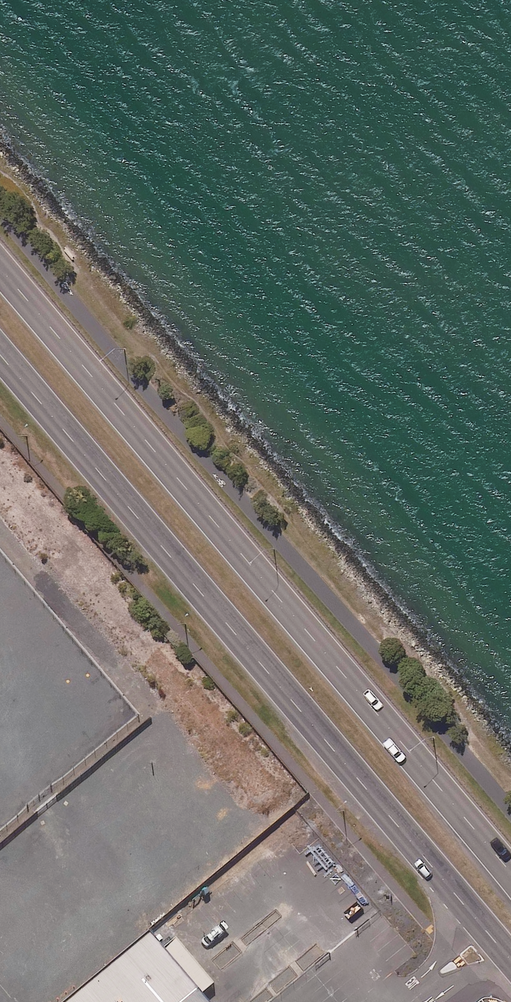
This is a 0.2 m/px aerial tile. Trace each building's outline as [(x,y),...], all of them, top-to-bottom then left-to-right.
[(214,982),(176,936),(164,946),(151,931),(64,1001),(211,1001),(203,992),(214,982)]
